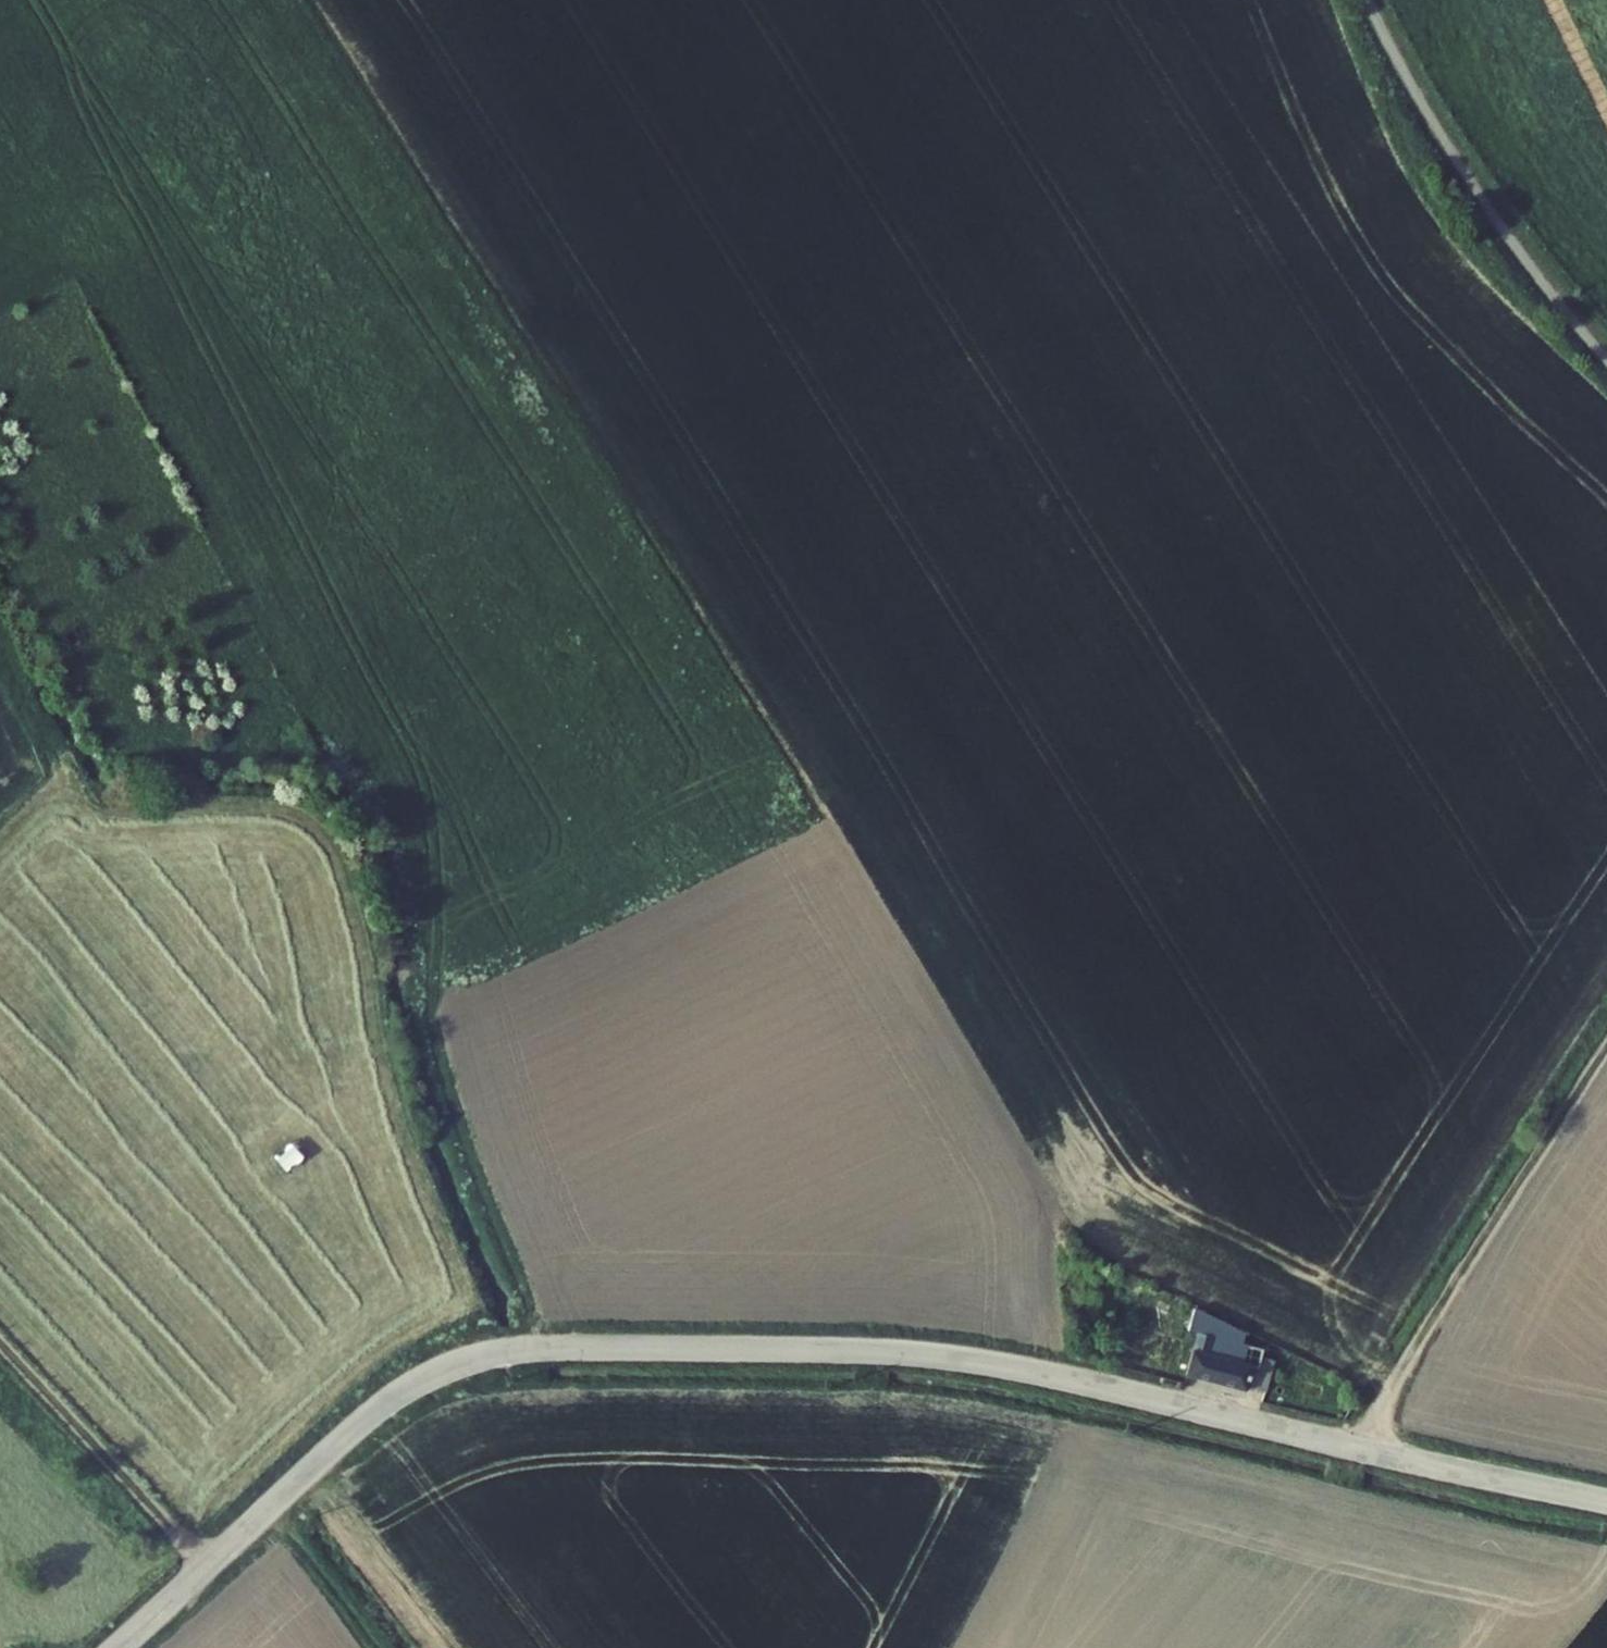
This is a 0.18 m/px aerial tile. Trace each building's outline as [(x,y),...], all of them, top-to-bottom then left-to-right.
[(1185,1369),(1256,1387),(1262,1361),(1211,1349),(1215,1331),(1244,1340),(1247,1329),(1202,1308),(1185,1369)]
